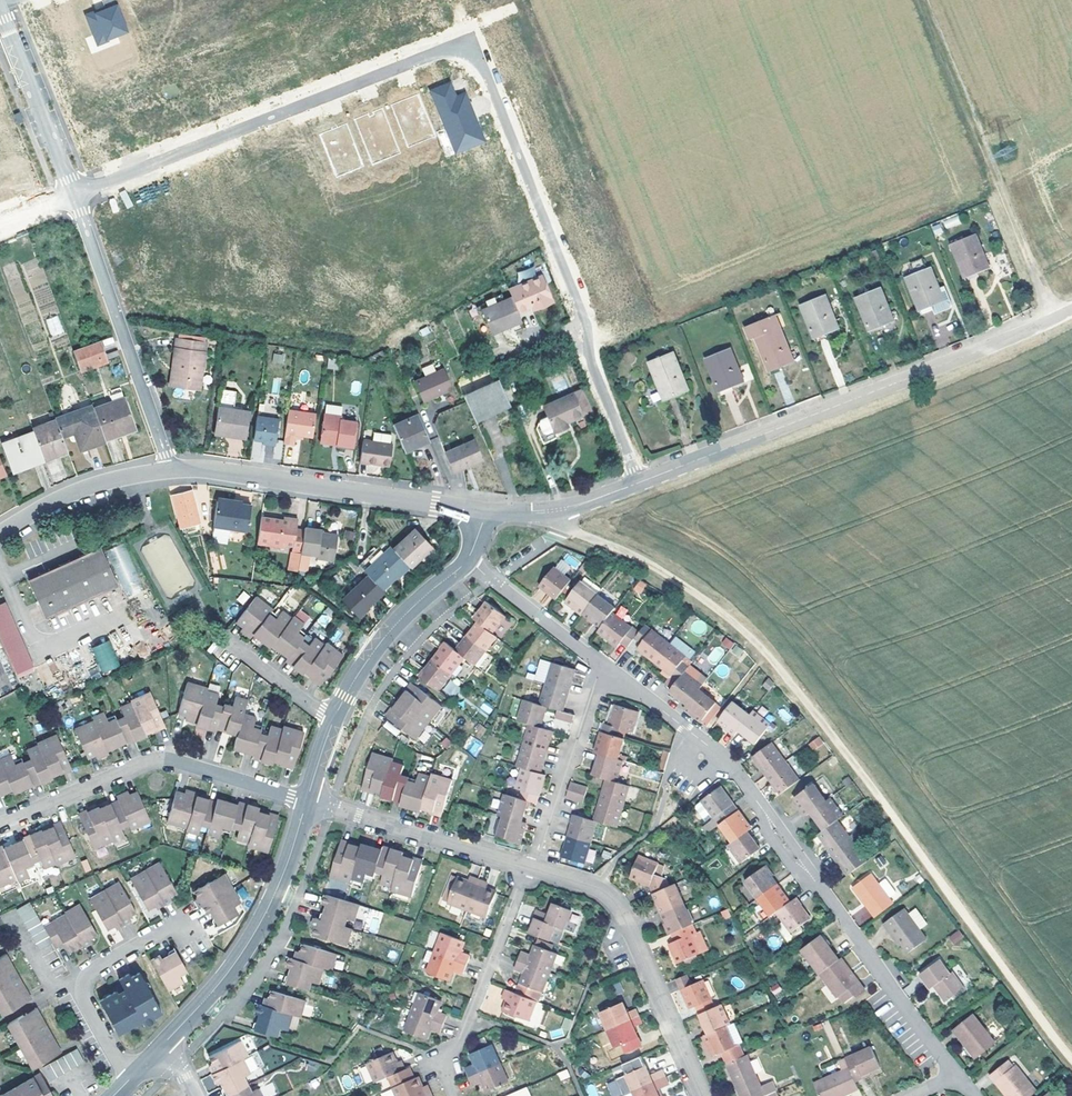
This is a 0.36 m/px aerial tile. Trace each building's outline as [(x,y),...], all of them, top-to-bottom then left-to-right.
[(87,17),(98,44),(107,40),(107,38),(128,30),(116,0),(102,0),(105,7),(106,9),(97,13),(96,11),(88,14),(87,17)] [(450,83),(431,91),(453,145),(465,141),(468,149),(485,142),(466,93),(456,97),(450,83)] [(419,93),(391,105),(409,147),(436,136),(419,93)] [(381,108),(353,119),(371,164),(399,153),(381,108)] [(20,113),(13,115),(16,123),(22,121),(20,113)] [(345,123),(317,134),(334,177),(362,166),(345,123)] [(465,141),(453,145),(456,154),(468,149),(465,141)] [(946,229),(961,223),(957,214),(942,220),(946,229)] [(976,235),(951,244),(964,278),(977,273),(980,281),(995,275),(996,271),(990,257),(986,259),(984,256),(976,235)] [(919,311),(941,303),(936,290),(939,289),(931,268),(906,278),(919,311)] [(536,303),(537,307),(552,300),(540,274),(507,287),(510,295),(517,311),(531,305),(533,304),(536,303)] [(870,332),(891,323),(886,310),(889,309),(881,288),(856,298),(870,332)] [(936,290),(941,303),(944,302),(939,289),(936,290)] [(502,291),(476,304),(478,309),(481,308),(504,298),(502,291)] [(504,298),(481,308),(490,329),(501,324),(505,323),(506,327),(521,320),(517,311),(510,295),(504,298)] [(814,339),(836,330),(831,319),(835,317),(825,295),(800,305),(814,339)] [(886,310),(891,323),(895,322),(889,309),(886,310)] [(46,319),(51,336),(63,333),(58,315),(46,319)] [(775,315),(770,317),(775,330),(781,328),(775,315)] [(770,372),(792,364),(787,351),(790,350),(781,328),(775,330),(770,317),(745,327),(751,340),(756,338),(770,372)] [(831,319),(836,330),(839,329),(835,317),(831,319)] [(501,324),(490,329),(491,333),(506,327),(505,323),(501,324)] [(202,352),(207,353),(208,342),(177,338),(176,348),(180,349),(176,375),(172,374),(170,385),(201,390),(203,379),(197,378),(202,352)] [(80,370),(107,360),(100,341),(73,351),(80,370)] [(176,348),(172,374),(176,375),(180,349),(176,348)] [(720,392),(741,384),(736,371),(739,370),(730,348),(706,358),(720,392)] [(285,350),(276,349),(275,356),(284,358),(285,350)] [(787,351),(792,364),(795,362),(790,350),(787,351)] [(203,379),(207,353),(202,352),(197,378),(203,379)] [(664,401),(686,392),(681,380),(685,378),(674,352),(649,362),(664,401)] [(423,402),(449,391),(440,371),(435,373),(432,364),(421,369),(425,378),(415,382),(423,402)] [(338,367),(329,366),(328,375),(337,376),(338,367)] [(736,371),(741,384),(745,383),(739,370),(736,371)] [(681,380),(686,392),(689,391),(685,378),(681,380)] [(498,380),(464,396),(473,416),(488,409),(491,408),(493,412),(510,404),(498,380)] [(566,422),(581,415),(582,418),(592,413),(582,389),(544,407),(548,416),(540,420),(537,429),(544,444),(558,437),(555,431),(567,425),(566,422)] [(134,395),(94,409),(103,436),(114,432),(116,438),(125,435),(124,432),(145,424),(134,395)] [(223,406),(237,409),(238,402),(224,400),(223,406)] [(93,441),(95,445),(105,442),(103,436),(94,409),(93,406),(55,419),(56,420),(64,442),(78,437),(81,445),(93,441)] [(237,409),(223,406),(218,433),(245,438),(250,411),(237,409)] [(337,446),(354,449),(357,424),(341,421),(343,408),(327,406),(322,440),(338,443),(337,446)] [(475,421),(493,412),(491,408),(488,409),(473,416),(475,421)] [(258,411),(254,439),(264,440),(266,441),(277,442),(281,415),(258,411)] [(296,447),(297,441),(298,437),(300,437),(306,438),(313,439),(317,416),(289,412),(284,445),(296,447)] [(417,414),(393,424),(405,451),(429,441),(417,414)] [(64,442),(56,420),(33,428),(34,432),(43,456),(57,451),(59,455),(68,452),(64,442)] [(43,456),(34,432),(4,443),(14,472),(28,466),(26,462),(43,456)] [(105,442),(116,438),(114,432),(103,436),(105,442)] [(383,463),(392,464),(394,446),(393,446),(394,436),(378,433),(376,444),(363,442),(360,463),(383,466),(383,463)] [(445,450),(454,470),(467,464),(481,458),(472,439),(445,450)] [(83,450),(95,445),(93,441),(81,445),(83,450)] [(43,456),(45,460),(59,455),(57,451),(43,456)] [(26,462),(28,466),(45,460),(43,456),(26,462)] [(170,490),(180,528),(200,523),(192,485),(170,490)] [(216,500),(212,524),(230,527),(245,529),(249,504),(239,502),(239,504),(216,500)] [(257,540),(293,546),(292,552),(300,553),(304,530),(296,529),(297,520),(287,518),(287,521),(284,521),(260,517),(257,540)] [(230,527),(212,524),(211,532),(229,534),(230,527)] [(321,531),(304,528),(304,530),(300,553),(317,556),(317,559),(334,561),(337,535),(323,533),(321,533),(321,531)] [(419,557),(430,547),(415,529),(392,549),(408,566),(409,568),(418,560),(417,559),(419,557)] [(345,531),(344,539),(354,540),(355,532),(345,531)] [(124,543),(106,550),(126,597),(144,590),(124,543)] [(100,546),(29,578),(46,618),(117,586),(100,546)] [(367,575),(381,591),(408,566),(392,549),(389,547),(363,571),(367,575)] [(417,559),(418,560),(432,548),(430,547),(419,557),(417,559)] [(576,570),(581,562),(567,552),(562,560),(576,570)] [(552,596),(556,599),(571,579),(554,566),(538,585),(552,596)] [(381,591),(367,575),(340,599),(356,617),(383,593),(381,591)] [(639,594),(647,586),(641,580),(633,588),(639,594)] [(582,614),(597,595),(581,581),(565,600),(574,607),(582,614)] [(243,591),(236,599),(243,605),(250,596),(243,591)] [(599,628),(611,613),(614,608),(597,595),(582,614),(590,620),(599,628)] [(256,597),(236,622),(243,627),(244,628),(246,630),(243,633),(250,638),(256,631),(271,611),(272,610),(256,597)] [(476,620),(491,632),(505,614),(486,599),(475,613),(472,617),(476,620)] [(15,673),(33,666),(4,601),(0,603),(0,639),(15,673)] [(317,621),(324,627),(333,615),(326,609),(317,621)] [(271,611),(256,631),(262,636),(264,638),(266,639),(263,642),(270,647),(271,645),(292,619),(282,611),(278,616),(271,611)] [(599,628),(596,632),(616,647),(620,642),(626,647),(637,634),(611,613),(599,628)] [(294,616),(292,619),(271,645),(277,650),(279,646),(281,648),(283,650),(290,655),(302,640),(306,635),(300,630),(304,624),(294,616)] [(472,625),(465,634),(484,649),(495,635),(491,632),(476,620),(472,625)] [(652,663),(667,644),(645,626),(634,639),(639,644),(635,649),(640,653),(652,663)] [(337,629),(329,639),(335,644),(343,633),(337,629)] [(464,655),(473,663),(484,649),(465,634),(454,648),(464,655)] [(725,637),(720,645),(730,650),(735,643),(725,637)] [(304,672),(325,646),(315,638),(309,646),(302,640),(290,655),(288,658),(295,663),(296,664),(298,666),(296,669),(302,674),(304,672)] [(102,674),(120,667),(109,640),(91,648),(102,674)] [(445,641),(432,659),(450,673),(464,655),(454,648),(445,641)] [(327,643),(325,646),(304,672),(310,676),(313,672),(314,673),(316,675),(314,678),(321,683),(342,655),(327,643)] [(676,682),(690,663),(667,644),(652,663),(662,671),(669,676),(676,682)] [(715,665),(723,654),(715,647),(707,658),(715,665)] [(295,663),(288,658),(285,661),(292,666),(295,663)] [(418,676),(421,679),(436,690),(450,673),(432,659),(418,676)] [(571,682),(574,674),(575,669),(552,662),(546,682),(569,689),(571,682)] [(675,698),(685,706),(699,687),(708,676),(690,663),(676,682),(668,692),(675,698)] [(669,676),(662,671),(661,673),(660,675),(666,680),(669,676)] [(773,683),(768,677),(760,684),(766,692),(773,683)] [(454,694),(456,682),(448,680),(446,693),(454,694)] [(539,704),(547,706),(557,710),(562,711),(563,707),(569,689),(546,682),(539,704)] [(198,724),(207,693),(208,690),(188,683),(179,714),(187,717),(190,718),(192,718),(191,722),(198,724)] [(405,696),(400,702),(428,723),(440,706),(415,686),(409,693),(411,695),(410,697),(408,699),(405,696)] [(699,687),(685,706),(682,709),(691,716),(700,723),(717,702),(699,687)] [(166,726),(164,721),(151,693),(132,702),(133,704),(147,736),(154,733),(152,729),(154,728),(156,727),(158,730),(166,726)] [(207,693),(198,724),(197,727),(205,729),(206,726),(208,726),(211,727),(218,729),(219,727),(224,710),(216,707),(220,697),(207,693)] [(529,722),(541,726),(545,712),(547,706),(539,704),(524,699),(518,719),(529,722)] [(238,737),(244,716),(247,703),(236,700),(233,709),(225,707),(224,710),(219,727),(227,729),(229,730),(231,730),(230,734),(238,737)] [(428,723),(400,702),(395,708),(400,711),(398,713),(397,714),(394,712),(388,720),(415,740),(428,723)] [(483,702),(480,709),(490,714),(493,707),(483,702)] [(732,735),(735,731),(747,716),(731,703),(716,722),(732,735)] [(118,721),(126,740),(127,742),(135,739),(137,738),(140,736),(141,740),(148,738),(147,736),(133,704),(121,709),(125,718),(118,721)] [(605,723),(602,731),(619,736),(621,728),(634,731),(640,711),(618,704),(612,720),(611,724),(605,723)] [(562,711),(557,710),(555,718),(571,723),(574,715),(562,711)] [(747,716),(735,731),(749,742),(753,745),(764,731),(768,733),(773,727),(770,724),(768,727),(750,712),(747,716)] [(118,744),(126,740),(118,721),(115,716),(106,720),(104,714),(93,719),(95,723),(108,753),(115,750),(113,746),(115,745),(118,744)] [(256,753),(260,736),(262,730),(254,727),(256,720),(244,716),(238,737),(234,750),(241,752),(243,749),(245,749),(247,750),(256,753)] [(529,722),(522,743),(546,751),(551,736),(552,729),(541,726),(529,722)] [(110,756),(108,753),(95,723),(76,732),(88,761),(97,757),(99,757),(101,756),(103,759),(110,756)] [(274,763),(283,734),(271,730),(268,739),(260,736),(256,753),(255,756),(263,759),(264,759),(267,760),(265,763),(273,766),(274,763)] [(283,734),(274,763),(282,765),(283,760),(285,761),(287,762),(286,765),(294,767),(303,736),(284,730),(283,734)] [(596,752),(601,754),(618,759),(625,737),(619,736),(602,731),(596,752)] [(471,735),(463,748),(476,756),(484,744),(471,735)] [(72,768),(58,736),(39,745),(40,747),(53,778),(59,775),(57,771),(60,770),(62,769),(63,772),(72,768)] [(821,742),(817,736),(810,741),(813,747),(821,742)] [(521,767),(540,773),(541,769),(546,751),(522,743),(516,765),(521,767)] [(768,743),(750,756),(763,775),(781,762),(768,743)] [(25,764),(34,783),(34,784),(41,781),(43,781),(46,779),(47,783),(54,780),(53,778),(40,747),(28,752),(32,761),(25,764)] [(664,771),(670,751),(664,749),(658,769),(664,771)] [(361,787),(370,789),(371,786),(373,786),(376,787),(374,792),(381,794),(390,763),(391,760),(371,754),(361,787)] [(608,778),(616,781),(622,760),(618,759),(601,754),(596,769),(594,774),(608,778)] [(25,787),(34,783),(25,764),(23,759),(15,762),(12,755),(0,761),(13,792),(15,795),(23,792),(21,789),(23,788),(25,787)] [(2,792),(5,791),(6,795),(13,792),(0,761),(0,793),(2,792)] [(781,762),(763,775),(774,791),(777,794),(795,781),(781,762)] [(390,763),(381,794),(380,796),(389,798),(389,795),(391,796),(393,796),(401,799),(408,778),(399,776),(402,766),(390,763)] [(540,791),(545,774),(540,773),(521,767),(515,787),(520,790),(518,797),(528,800),(537,802),(540,791)] [(416,780),(408,778),(401,799),(401,802),(409,804),(411,805),(414,806),(413,809),(420,811),(421,808),(430,777),(417,773),(416,780)] [(431,775),(430,777),(421,808),(429,810),(430,806),(432,806),(434,807),(433,810),(442,813),(451,780),(431,775)] [(606,784),(602,799),(623,805),(629,785),(616,781),(608,778),(606,784)] [(570,789),(586,794),(589,787),(572,782),(570,789)] [(794,804),(802,817),(806,814),(822,802),(809,784),(789,798),(794,804)] [(710,818),(715,825),(734,811),(729,803),(716,786),(697,800),(697,801),(692,805),(692,808),(701,821),(708,816),(710,818)] [(567,798),(584,803),(586,794),(570,789),(567,798)] [(501,816),(521,822),(526,806),(528,800),(518,797),(503,792),(496,814),(501,816)] [(151,824),(142,801),(139,794),(130,798),(131,799),(129,800),(127,801),(125,796),(118,799),(120,803),(121,807),(129,827),(132,832),(151,824)] [(168,825),(189,831),(198,799),(199,796),(191,794),(190,797),(188,797),(185,796),(177,794),(175,800),(168,825)] [(202,828),(211,830),(217,808),(209,806),(206,805),(204,804),(205,801),(198,799),(189,831),(188,834),(200,837),(202,828)] [(595,820),(598,821),(617,827),(623,805),(602,799),(597,815),(595,820)] [(819,832),(833,821),(838,817),(825,800),(822,802),(806,814),(816,828),(819,832)] [(231,836),(233,829),(238,811),(230,809),(228,808),(226,808),(227,804),(219,802),(218,805),(217,808),(211,830),(209,836),(221,840),(223,833),(231,836)] [(122,830),(129,827),(121,807),(114,810),(112,811),(110,812),(109,808),(101,811),(114,843),(115,844),(126,839),(122,830)] [(238,808),(238,811),(233,829),(241,831),(239,841),(250,844),(259,814),(260,811),(248,807),(247,811),(245,810),(238,808)] [(95,851),(114,843),(101,811),(100,810),(93,812),(96,818),(93,819),(91,820),(90,816),(82,819),(95,851)] [(728,843),(744,831),(747,828),(738,817),(734,811),(715,825),(728,843)] [(266,816),(259,814),(250,844),(249,848),(270,854),(279,822),(270,819),(269,822),(267,821),(265,821),(266,816)] [(572,819),(567,835),(592,842),(598,821),(595,820),(574,814),(572,819)] [(521,822),(501,816),(495,837),(519,844),(525,823),(521,822)] [(706,831),(715,825),(710,818),(700,825),(706,831)] [(819,832),(814,835),(821,846),(829,856),(849,842),(833,821),(819,832)] [(77,859),(64,827),(56,830),(57,834),(55,835),(53,835),(51,831),(44,834),(57,864),(58,867),(77,859)] [(754,846),(744,831),(728,843),(724,846),(737,864),(757,849),(754,846)] [(45,869),(57,864),(44,834),(43,833),(35,836),(37,840),(35,841),(33,842),(25,845),(25,846),(33,864),(41,861),(45,869)] [(567,835),(565,843),(563,850),(561,856),(585,863),(592,842),(567,835)] [(849,842),(829,856),(837,867),(843,876),(863,862),(849,842)] [(349,883),(350,878),(359,848),(352,846),(350,851),(348,851),(346,850),(347,847),(338,844),(329,877),(349,883)] [(359,848),(350,878),(362,882),(364,876),(373,878),(375,870),(379,855),(371,852),(369,852),(367,851),(368,847),(360,845),(359,848)] [(18,881),(18,882),(20,885),(31,880),(28,873),(35,869),(33,864),(25,846),(18,850),(16,850),(13,851),(12,848),(5,851),(18,881)] [(18,882),(18,881),(5,851),(4,848),(0,850),(0,889),(18,882)] [(379,882),(392,886),(401,857),(402,853),(394,851),(392,855),(390,854),(388,853),(380,851),(379,855),(375,870),(382,872),(379,882)] [(663,877),(660,876),(653,873),(656,865),(657,862),(637,855),(629,876),(647,882),(649,883),(653,891),(666,885),(663,877)] [(401,857),(392,886),(391,889),(411,895),(421,865),(411,862),(410,866),(408,865),(406,864),(408,859),(401,857)] [(160,864),(145,872),(164,905),(171,901),(170,898),(176,894),(168,879),(160,864)] [(653,873),(660,876),(663,867),(656,865),(653,873)] [(742,880),(754,899),(774,885),(764,871),(761,866),(742,880)] [(488,885),(495,885),(497,871),(490,870),(488,885)] [(140,897),(146,907),(148,911),(156,907),(157,909),(164,905),(145,872),(131,880),(140,897)] [(852,887),(875,917),(893,903),(870,873),(852,887)] [(207,884),(194,892),(198,900),(195,902),(199,909),(201,907),(231,890),(222,875),(207,884)] [(449,902),(458,877),(454,875),(444,900),(449,902)] [(449,902),(468,909),(479,880),(470,876),(469,881),(458,877),(449,902)] [(479,880),(468,909),(488,917),(497,892),(488,888),(487,887),(488,883),(479,880)] [(666,885),(653,891),(657,901),(662,912),(681,903),(672,882),(666,885)] [(119,883),(105,891),(123,924),(130,920),(129,917),(136,913),(128,899),(119,883)] [(758,923),(773,913),(787,902),(784,898),(774,885),(754,899),(745,905),(758,923)] [(217,917),(212,919),(217,928),(236,916),(232,908),(238,904),(231,890),(201,907),(206,916),(209,914),(210,915),(215,912),(216,914),(217,917)] [(123,924),(105,891),(90,899),(100,917),(107,930),(115,926),(116,928),(123,924)] [(322,905),(326,906),(332,908),(331,911),(330,914),(324,912),(321,921),(343,927),(346,919),(353,921),(358,905),(325,896),(322,905)] [(799,908),(793,898),(787,902),(773,913),(788,934),(808,919),(799,908)] [(557,924),(564,927),(571,908),(554,902),(552,909),(551,911),(538,907),(535,916),(537,917),(531,932),(551,940),(557,924)] [(30,903),(16,909),(25,924),(38,916),(30,903)] [(681,903),(662,912),(665,921),(663,921),(662,922),(667,934),(670,932),(685,926),(690,923),(681,903)] [(66,913),(67,914),(84,945),(85,947),(92,943),(90,940),(99,935),(91,921),(81,905),(66,913)] [(899,937),(904,943),(909,951),(929,936),(922,927),(930,920),(919,905),(910,911),(906,905),(884,922),(894,936),(897,934),(899,937)] [(852,917),(860,925),(869,916),(861,909),(852,917)] [(70,954),(84,945),(67,914),(45,927),(53,941),(56,939),(60,937),(62,941),(70,954)] [(41,950),(54,943),(53,941),(45,927),(38,916),(25,924),(41,950)] [(343,927),(321,921),(314,919),(311,927),(315,928),(312,935),(327,939),(345,944),(349,929),(343,927)] [(676,963),(697,954),(689,935),(685,926),(670,932),(674,940),(667,944),(668,947),(676,963)] [(959,929),(948,937),(954,945),(965,937),(959,929)] [(689,935),(697,954),(706,951),(697,932),(689,935)] [(801,947),(820,972),(839,958),(830,945),(820,932),(801,947)] [(429,950),(425,960),(431,963),(428,971),(449,979),(452,972),(453,970),(463,973),(469,957),(459,952),(460,950),(463,942),(442,934),(435,953),(429,950)] [(897,934),(894,936),(901,945),(904,943),(899,937),(897,934)] [(536,936),(533,943),(551,949),(553,943),(536,936)] [(520,951),(517,960),(548,972),(556,951),(551,949),(533,943),(530,951),(529,954),(520,951)] [(319,949),(303,944),(300,952),(297,951),(294,960),(323,969),(330,971),(335,955),(319,949)] [(150,960),(153,965),(158,963),(162,960),(159,955),(150,960)] [(167,969),(164,964),(162,960),(158,963),(153,965),(168,991),(183,983),(179,976),(187,971),(179,956),(170,961),(172,966),(167,969)] [(852,971),(841,957),(839,958),(820,972),(819,972),(837,997),(839,994),(844,1001),(853,994),(855,996),(864,989),(852,971)] [(931,987),(934,985),(938,983),(949,998),(964,987),(953,971),(951,972),(941,958),(921,972),(931,987)] [(323,969),(294,960),(290,959),(286,968),(291,969),(297,971),(296,974),(295,977),(289,975),(286,984),(309,991),(312,982),(318,984),(323,969)] [(523,969),(522,973),(517,987),(536,995),(536,993),(540,994),(548,972),(517,960),(515,966),(523,969)] [(15,1004),(13,1002),(12,999),(24,992),(5,961),(0,964),(0,1013),(15,1004)] [(686,973),(676,977),(681,988),(691,984),(686,973)] [(131,979),(129,975),(119,980),(122,985),(120,987),(114,989),(116,993),(100,1002),(116,1030),(123,1026),(124,1029),(134,1024),(133,1022),(140,1018),(142,1021),(145,1026),(154,1021),(153,1018),(161,1013),(139,975),(131,979)] [(698,1013),(714,1006),(702,978),(691,984),(681,988),(682,991),(689,1008),(695,1005),(698,1013)] [(769,987),(774,995),(782,991),(777,983),(769,987)] [(945,1001),(949,998),(938,983),(934,985),(945,1001)] [(536,995),(517,987),(515,993),(505,989),(502,998),(506,1000),(505,1003),(503,1010),(527,1020),(535,1000),(533,1000),(536,995)] [(420,990),(412,1009),(443,1022),(447,1013),(437,1008),(441,998),(420,990)] [(284,995),(272,991),(269,1000),(265,999),(263,1007),(292,1016),(300,1018),(305,1001),(284,995)] [(13,1002),(15,1004),(27,998),(24,992),(12,999),(13,1002)] [(601,1011),(609,1029),(639,1016),(635,1008),(627,1011),(627,1009),(623,1001),(601,1011)] [(702,1023),(707,1034),(725,1026),(729,1024),(720,1003),(714,1006),(698,1013),(702,1023)] [(255,1015),(260,1016),(266,1018),(265,1021),(264,1024),(258,1022),(255,1031),(277,1038),(280,1029),(287,1031),(292,1016),(263,1007),(258,1005),(255,1015)] [(23,1023),(35,1016),(31,1009),(19,1016),(21,1019),(23,1023)] [(440,1029),(443,1022),(412,1009),(404,1028),(425,1037),(429,1029),(430,1026),(440,1029)] [(995,1043),(973,1013),(953,1027),(976,1057),(995,1043)] [(40,1053),(53,1046),(35,1016),(23,1023),(21,1019),(19,1016),(4,1024),(29,1069),(44,1061),(42,1057),(40,1053)] [(641,1023),(639,1016),(609,1029),(616,1046),(622,1044),(626,1053),(642,1045),(634,1026),(641,1023)] [(707,1034),(700,1036),(706,1050),(709,1049),(712,1056),(721,1052),(726,1064),(742,1057),(737,1045),(741,1043),(732,1023),(729,1024),(725,1026),(707,1034)] [(211,1074),(243,1058),(247,1056),(239,1041),(222,1049),(207,1057),(211,1065),(207,1066),(211,1074)] [(473,1065),(464,1069),(465,1069),(464,1069),(468,1078),(498,1064),(489,1044),(468,1054),(473,1065)] [(618,1056),(626,1053),(622,1044),(616,1046),(614,1047),(618,1056)] [(42,1057),(44,1061),(57,1054),(53,1046),(40,1053),(42,1057)] [(47,1081),(81,1062),(73,1049),(40,1068),(47,1081)] [(858,1076),(866,1073),(876,1068),(867,1049),(842,1060),(845,1069),(852,1083),(859,1080),(858,1076)] [(393,1060),(389,1053),(365,1064),(374,1083),(387,1077),(402,1070),(398,1061),(394,1062),(393,1060)] [(615,1078),(623,1095),(665,1077),(662,1069),(653,1072),(650,1074),(642,1055),(622,1064),(626,1074),(615,1078)] [(777,1091),(772,1081),(761,1086),(746,1055),(742,1057),(726,1064),(740,1095),(766,1095),(774,1093),(777,1091)] [(250,1074),(243,1058),(211,1074),(210,1075),(215,1084),(219,1082),(224,1079),(225,1082),(227,1085),(222,1088),(226,1095),(227,1095),(247,1085),(243,1077),(250,1074)] [(845,1069),(842,1060),(835,1063),(839,1072),(845,1069)] [(994,1082),(997,1080),(1009,1095),(1010,1095),(1028,1095),(1035,1090),(1015,1064),(1013,1066),(1008,1060),(988,1075),(994,1082)] [(506,1082),(498,1064),(468,1078),(470,1084),(480,1080),(481,1083),(485,1091),(506,1082)] [(393,1089),(378,1095),(425,1095),(429,1094),(426,1086),(421,1088),(420,1084),(417,1077),(414,1079),(409,1067),(402,1070),(387,1077),(393,1089)] [(566,1069),(557,1073),(560,1081),(570,1077),(566,1069)] [(839,1072),(810,1084),(814,1095),(844,1095),(855,1091),(852,1083),(845,1069),(839,1072)] [(36,1075),(29,1079),(36,1092),(40,1089),(43,1087),(36,1075)] [(665,1077),(623,1095),(659,1095),(657,1092),(656,1089),(668,1084),(665,1077)] [(0,1095),(48,1095),(43,1087),(40,1089),(36,1092),(29,1079),(0,1095)] [(219,1082),(222,1088),(227,1085),(225,1082),(224,1079),(219,1082)] [(387,1079),(379,1081),(381,1090),(389,1089),(387,1079)] [(994,1082),(1005,1095),(1010,1095),(1009,1095),(997,1080),(994,1082)] [(257,1090),(251,1093),(247,1085),(227,1095),(228,1095),(260,1095),(257,1090)]
